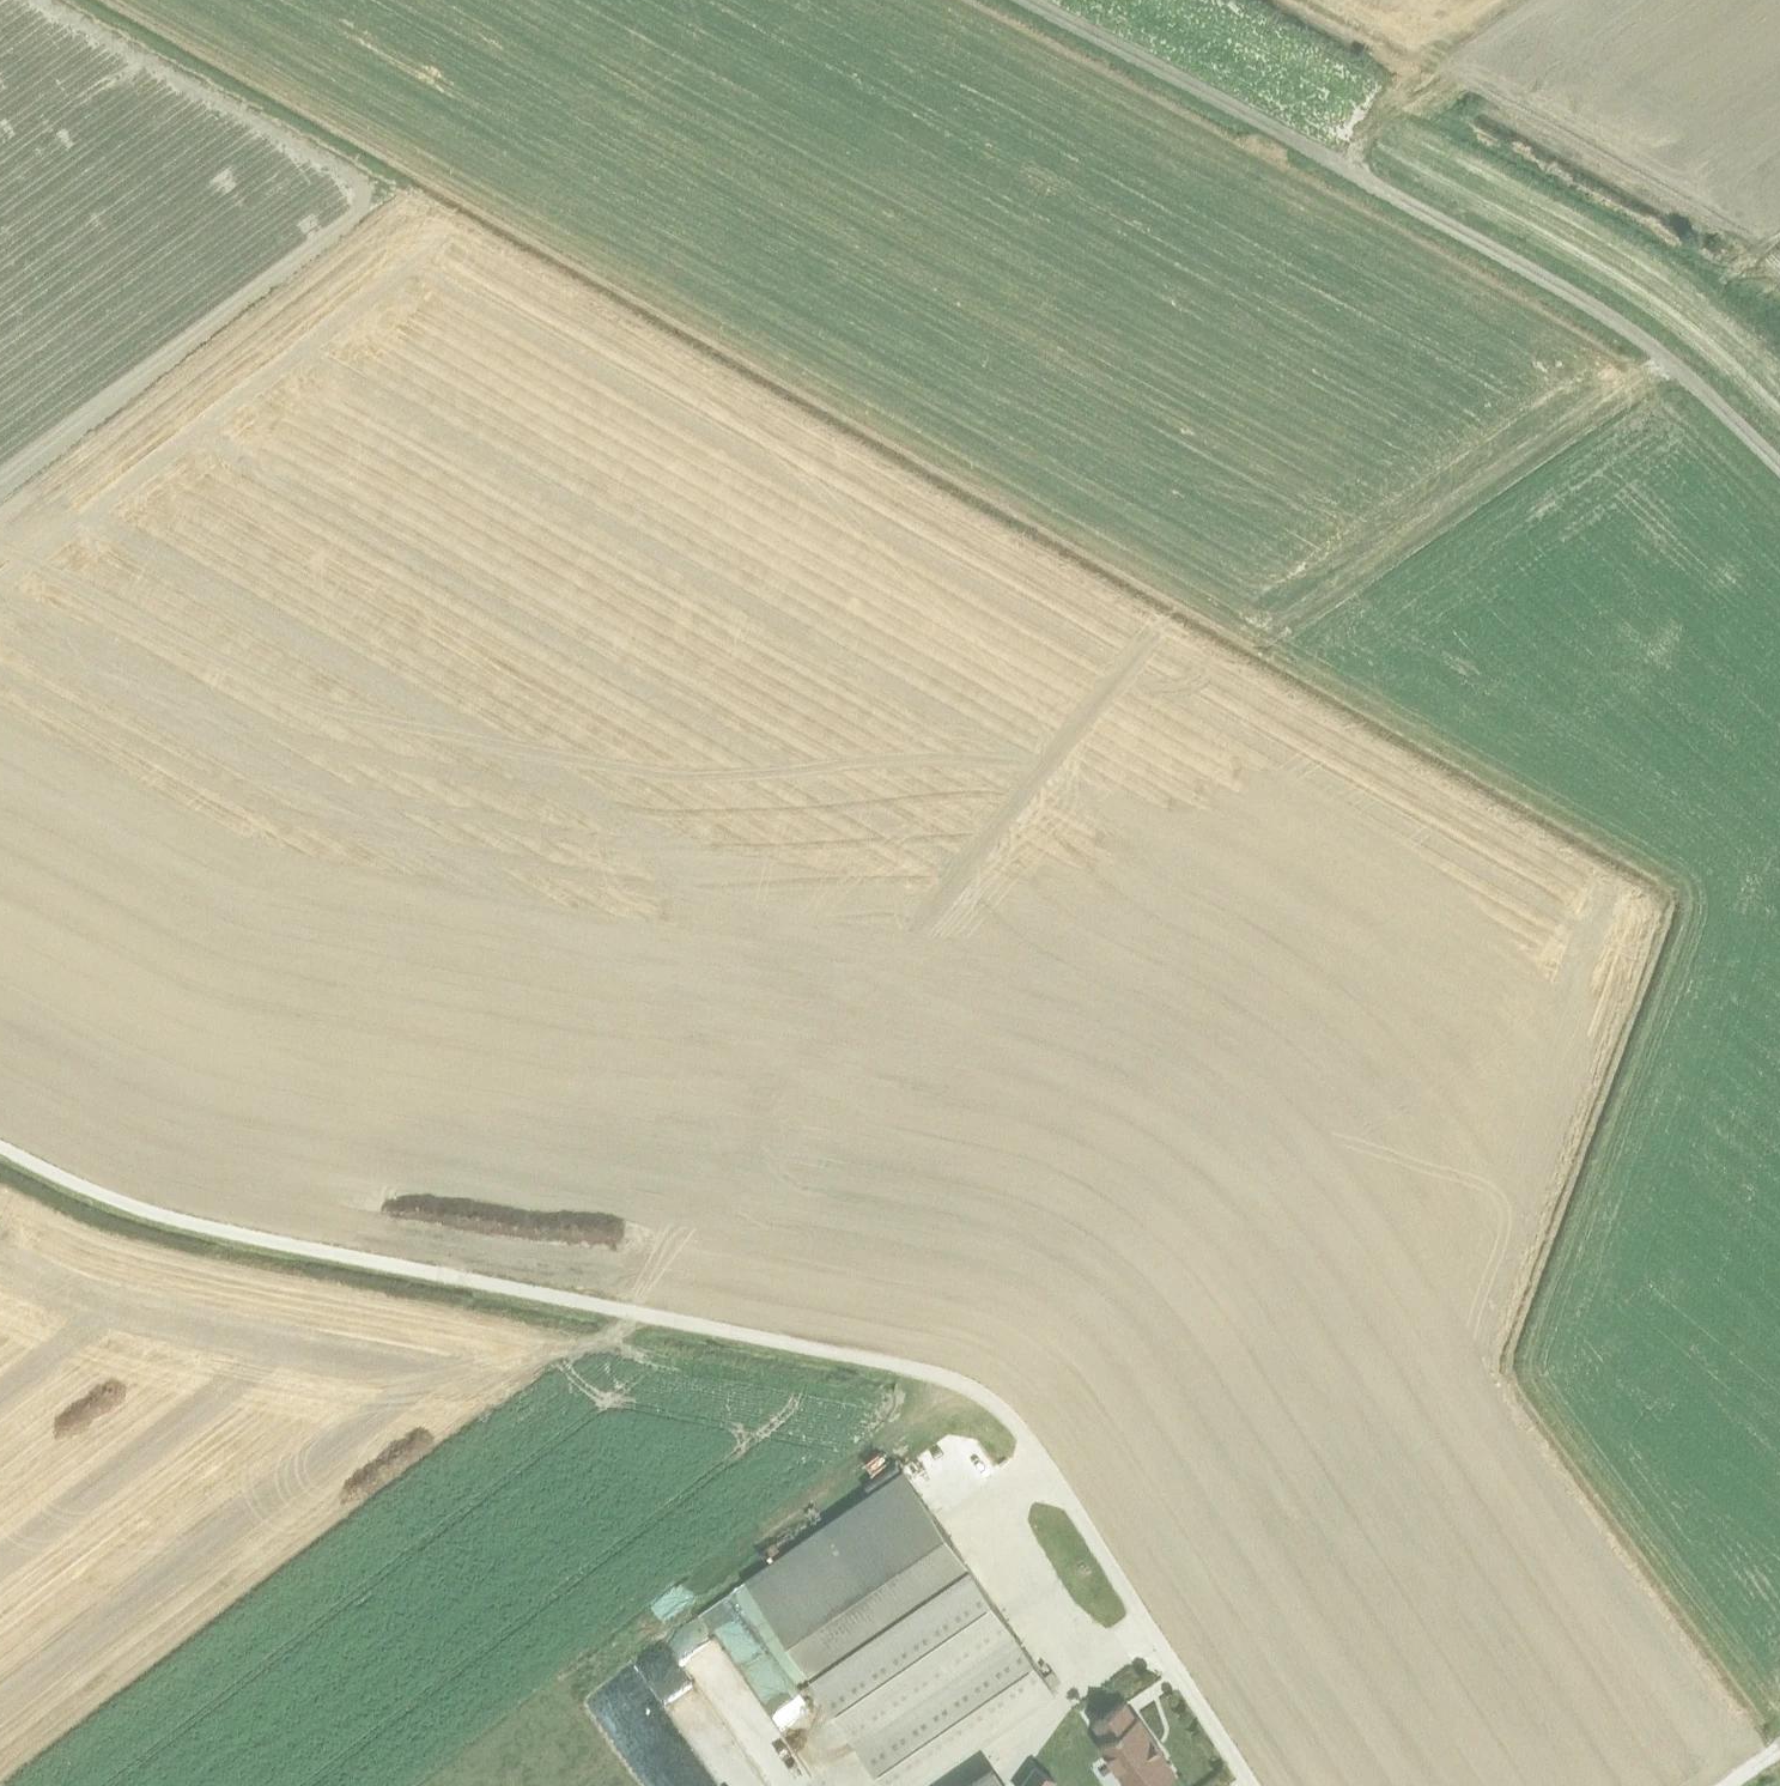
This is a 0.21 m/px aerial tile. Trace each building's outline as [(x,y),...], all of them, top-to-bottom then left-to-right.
[(886,1785),(917,1785),(1056,1690),(1054,1686),(1061,1681),(1053,1669),(1045,1674),(904,1469),(743,1579),(886,1785)] [(704,1614),(654,1645),(672,1674),(688,1664),(721,1719),(756,1698),(704,1614)] [(1093,1722),(1105,1739),(1098,1744),(1124,1783),(1126,1781),(1130,1785),(1158,1785),(1176,1774),(1163,1756),(1165,1754),(1139,1715),(1136,1717),(1125,1700),(1093,1722)] [(995,1765),(965,1785),(1009,1785),(995,1765)]
